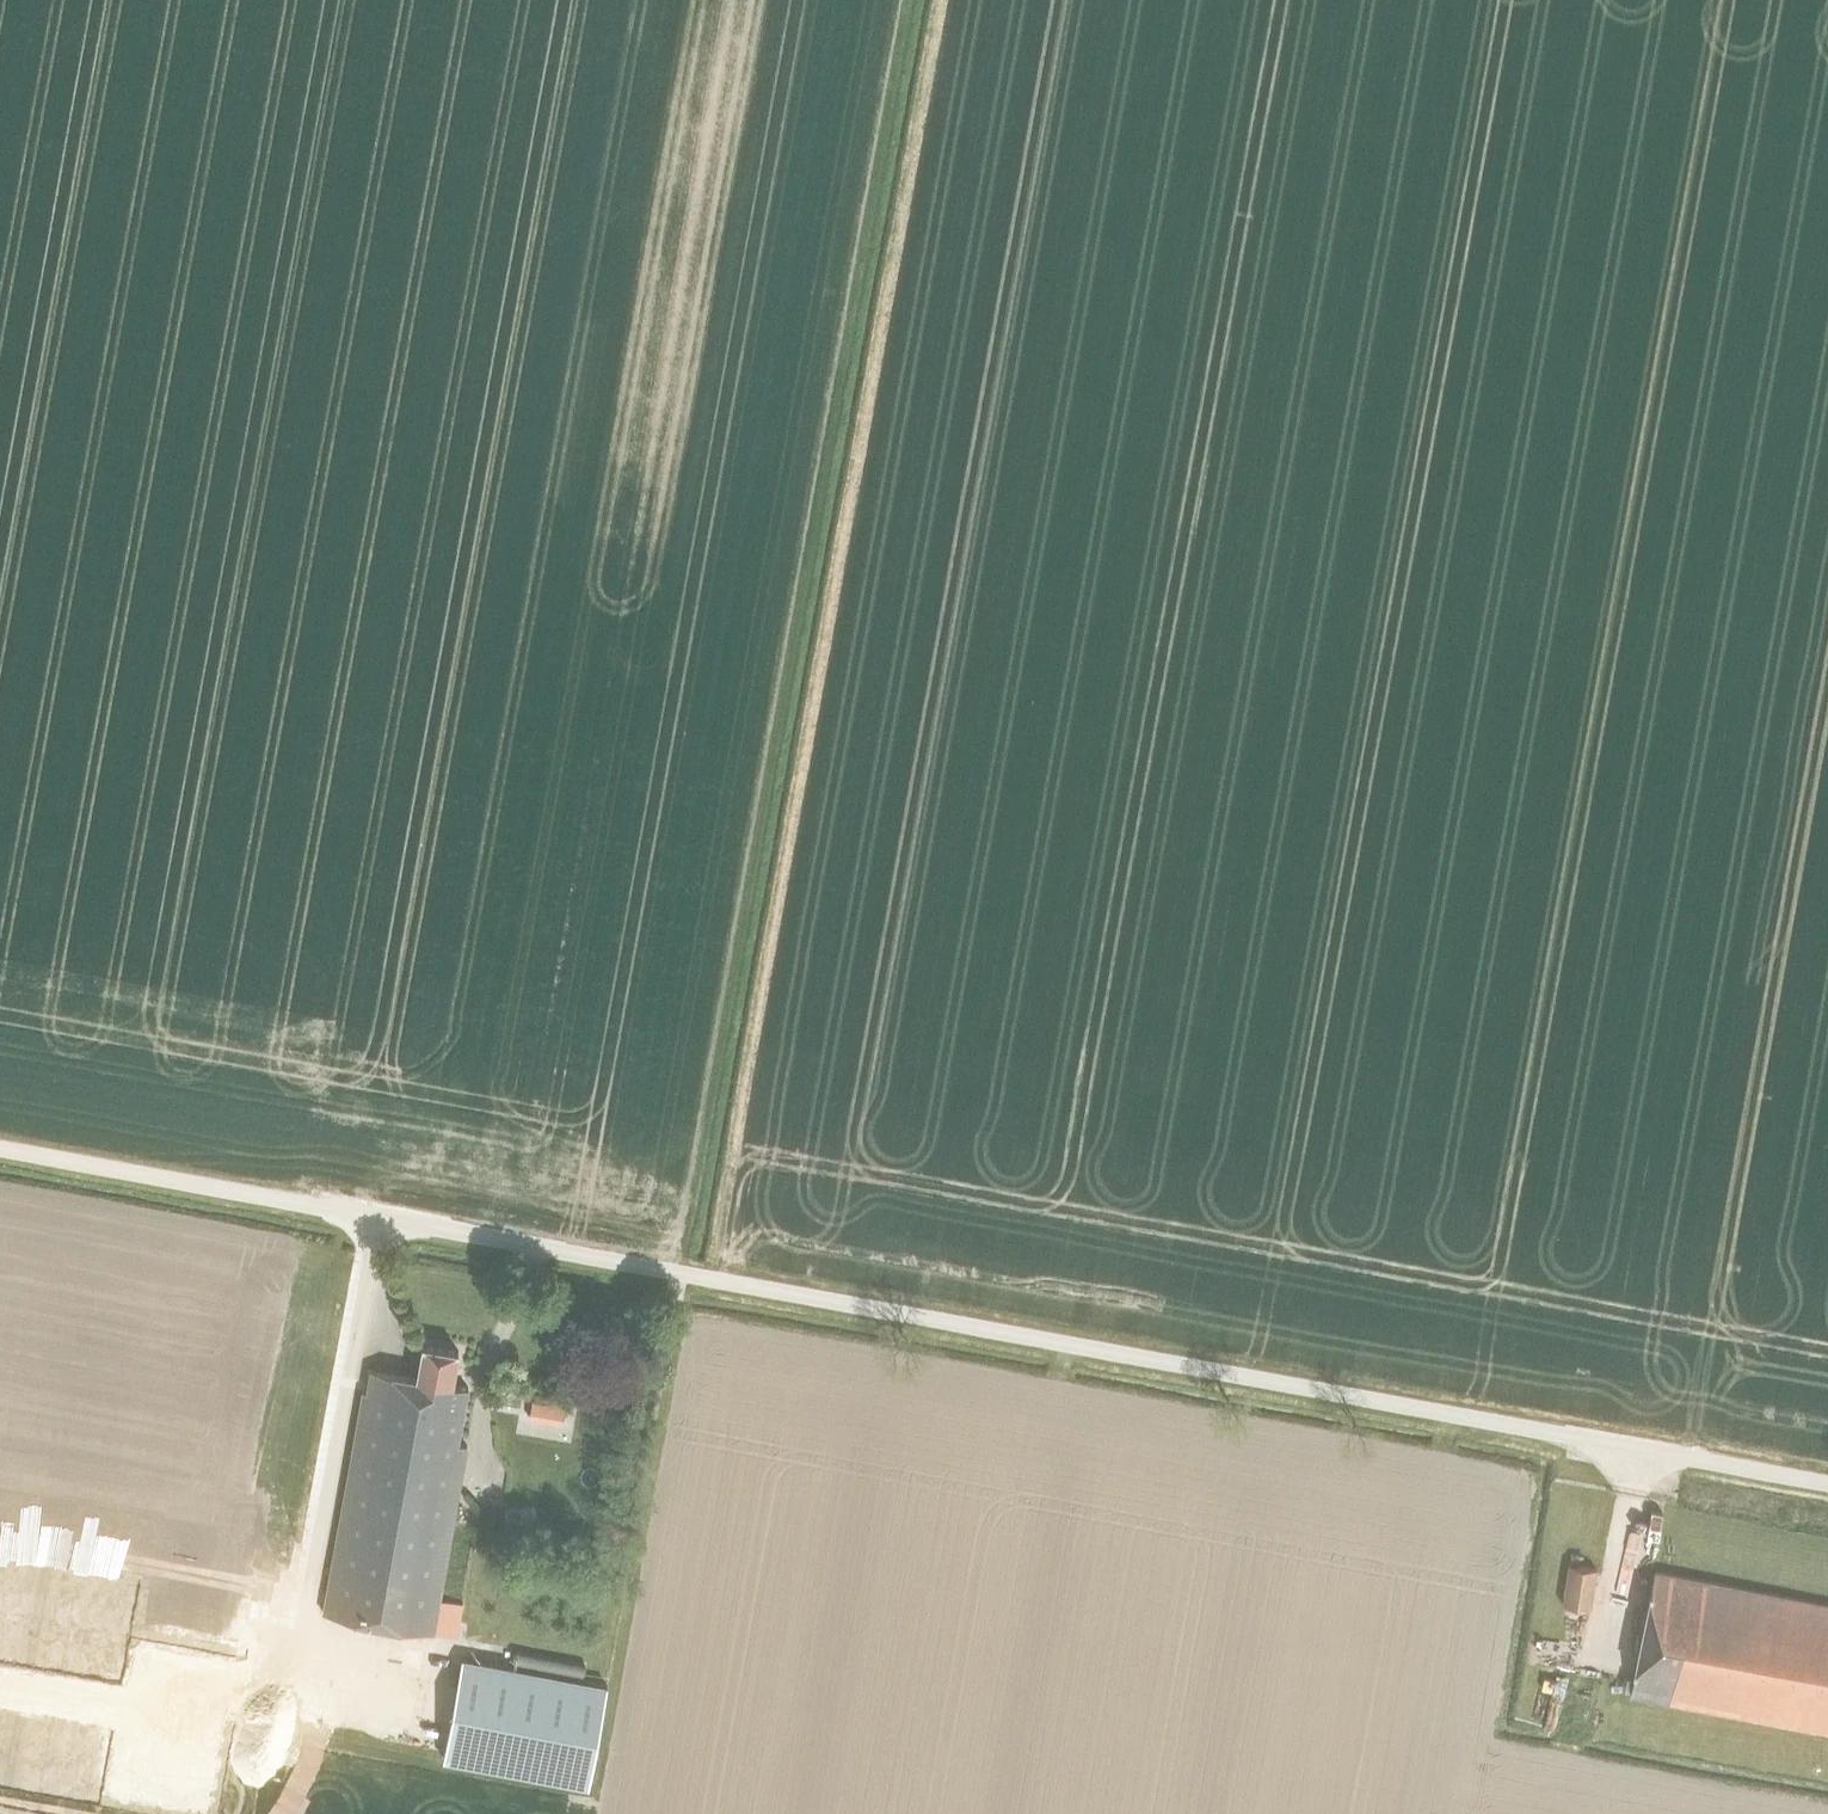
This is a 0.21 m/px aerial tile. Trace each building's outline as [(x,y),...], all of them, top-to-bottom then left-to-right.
[(663,1334),(661,1346),(672,1348),(674,1336),(663,1334)] [(369,1393),(363,1392),(323,1613),(456,1637),(462,1604),(440,1600),(468,1446),(458,1444),(468,1387),(453,1384),(459,1351),(424,1345),(419,1376),(373,1368),(369,1393)] [(139,1813),(228,1813),(257,1661),(141,1641),(154,1580),(0,1552),(0,1788),(139,1813)] [(1592,1610),(1599,1569),(1568,1565),(1563,1605),(1592,1610)] [(1656,1572),(1632,1693),(1827,1732),(1827,1606),(1656,1572)] [(589,1789),(608,1686),(462,1658),(443,1761),(589,1789)] [(298,1695),(293,1717),(308,1720),(312,1698),(298,1695)]
